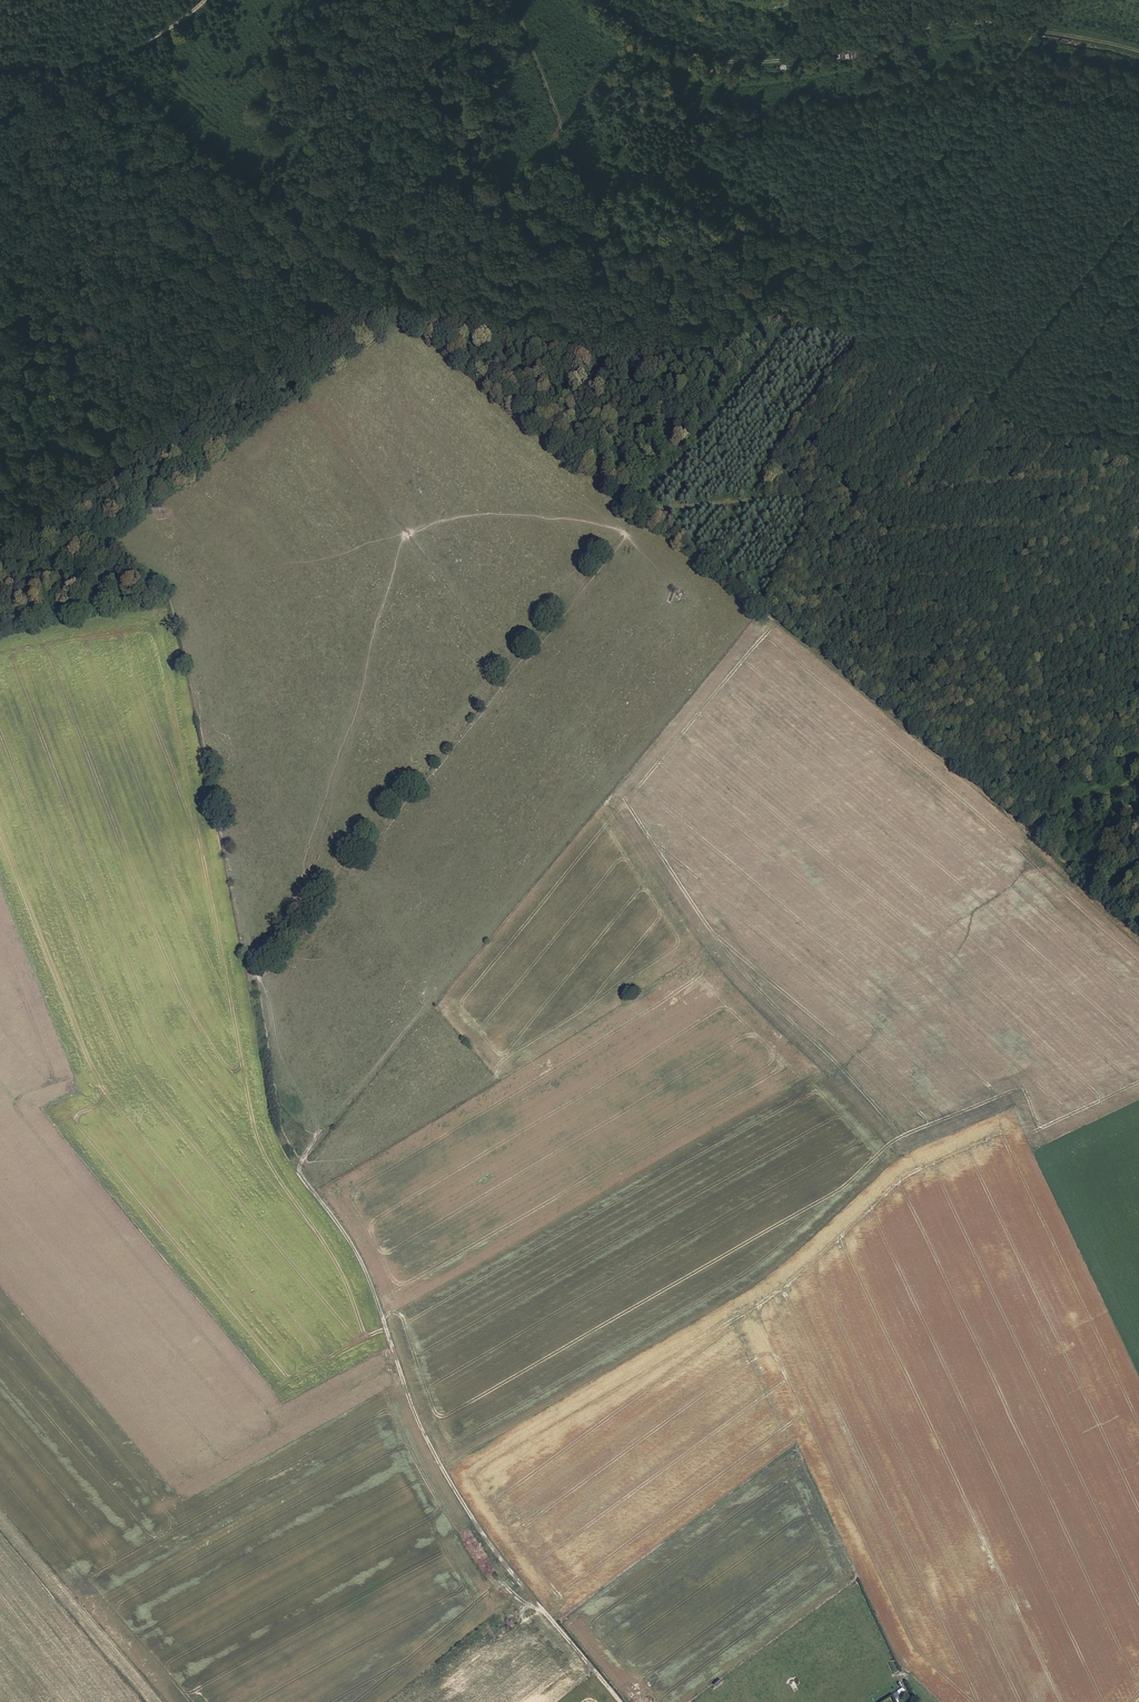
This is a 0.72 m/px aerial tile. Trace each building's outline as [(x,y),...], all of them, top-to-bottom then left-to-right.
[(671,584),(664,581),(657,597),(664,600),(671,584)] [(720,1684),(714,1689),(717,1693),(723,1688),(720,1684)] [(900,1698),(899,1695),(905,1694),(903,1689),(892,1692),(895,1700),(900,1698)]
